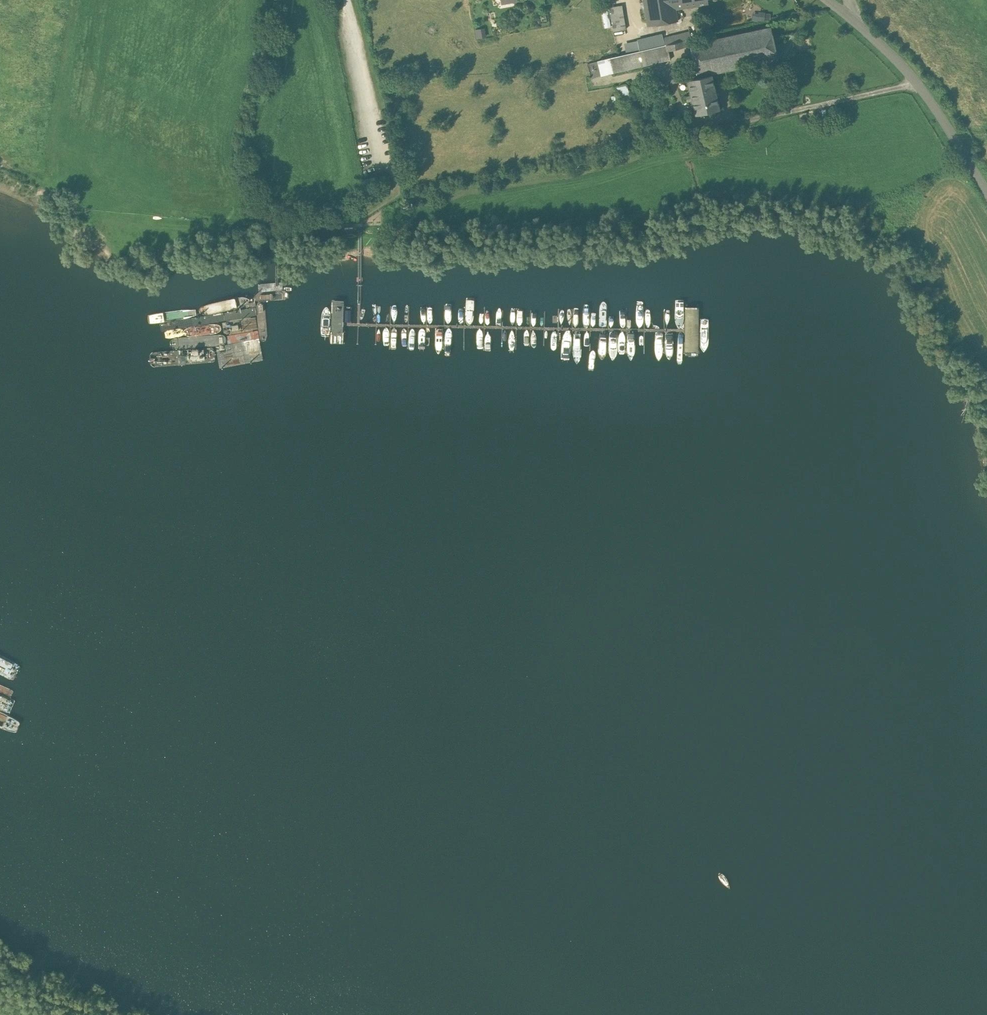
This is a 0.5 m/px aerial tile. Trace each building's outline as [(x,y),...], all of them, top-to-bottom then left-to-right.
[(647,26),(678,21),(676,9),(708,4),(707,0),(643,0),(647,26)] [(626,29),(622,5),(609,8),(613,31),(626,29)] [(475,28),(475,38),(485,37),(484,27),(475,28)] [(692,46),(699,78),(713,75),(713,74),(726,71),(778,59),(775,45),(771,27),(692,45),(691,45),(692,46)] [(673,36),(674,43),(683,41),(681,34),(673,36)] [(674,43),(639,51),(643,66),(671,59),(669,52),(692,46),(691,45),(692,45),(691,39),(683,41),(674,43)] [(794,40),(775,45),(778,59),(798,54),(794,40)] [(643,66),(639,51),(618,56),(610,57),(614,72),(643,66)] [(614,72),(610,57),(598,60),(602,75),(614,72)] [(588,62),(592,77),(598,76),(594,61),(588,62)] [(695,115),(720,110),(713,75),(699,78),(688,80),(695,115)] [(626,85),(618,89),(623,104),(632,101),(626,85)] [(357,302),(345,301),(345,344),(357,344),(357,302)]
